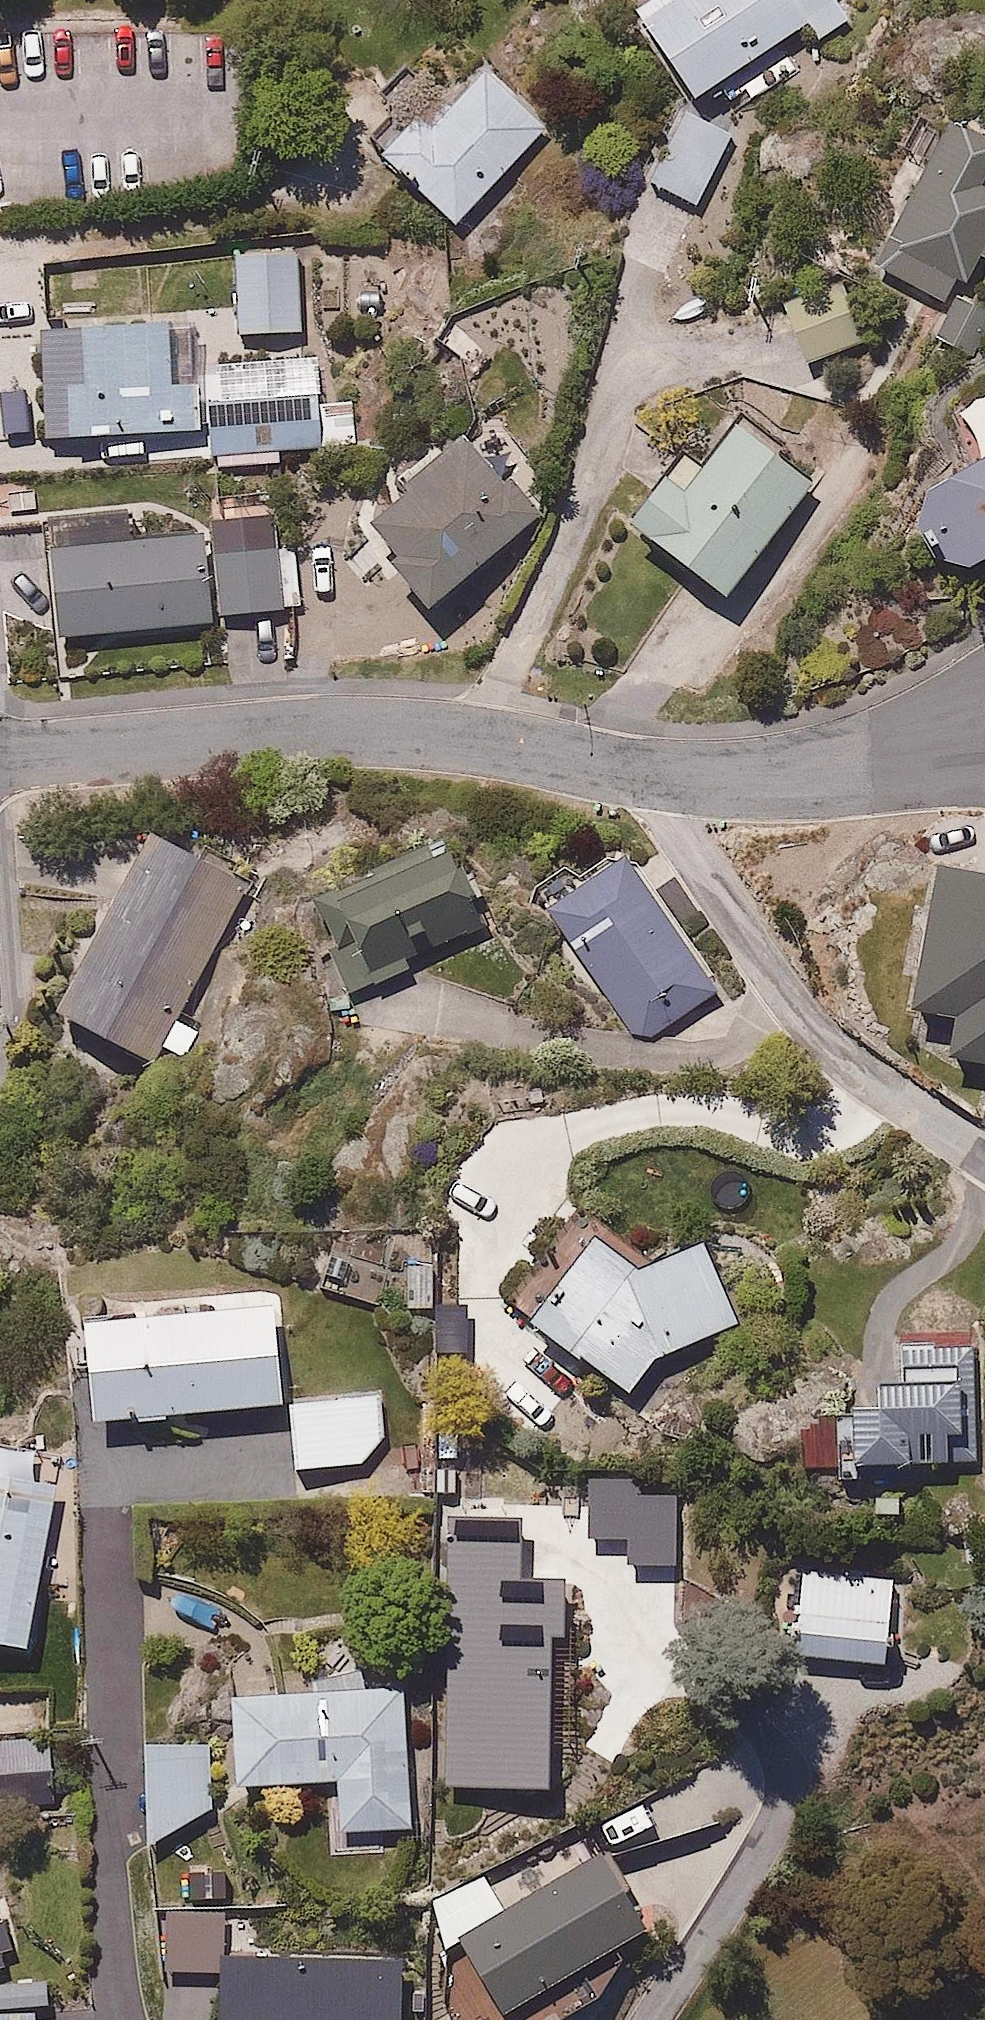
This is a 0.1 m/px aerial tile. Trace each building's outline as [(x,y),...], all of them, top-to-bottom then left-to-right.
[(607,9),(619,28),(610,35),(616,44),(628,36),(674,104),(786,28),(794,39),(830,15),(821,1),(822,0),(620,0),(607,9)] [(383,150),(457,227),(553,127),(487,65),(473,80),(463,71),(445,89),(454,98),(429,123),(419,113),(383,150)] [(929,153),(880,259),(950,294),(959,274),(968,278),(981,251),(984,253),(984,125),(959,112),(955,118),(919,100),(900,138),(929,153)] [(719,126),(670,103),(632,184),(681,207),(719,126)] [(234,246),(234,329),(302,329),(302,245),(234,246)] [(48,374),(50,432),(197,427),(196,383),(174,384),(172,323),(82,326),(84,372),(48,374)] [(209,405),(210,449),(357,445),(356,400),(317,401),(316,360),(224,363),(225,404),(209,405)] [(706,592),(798,471),(717,410),(663,481),(647,469),(609,518),(706,592)] [(389,561),(429,605),(539,512),(473,433),(378,512),(385,520),(379,525),(401,551),(389,561)] [(879,510),(920,590),(973,563),(984,567),(984,458),(879,510)] [(215,625),(209,529),(54,539),(60,635),(215,625)] [(300,541),(215,549),(221,613),(306,605),(300,541)] [(251,876),(150,821),(57,1009),(152,1060),(161,1042),(188,1056),(205,1026),(177,1011),(251,876)] [(444,833),(316,891),(346,941),(330,948),(355,1004),(425,972),(414,946),(481,915),(444,833)] [(710,995),(711,978),(627,851),(550,901),(634,1029),(656,1033),(710,995)] [(942,865),(935,924),(914,922),(903,1008),(937,1012),(931,1061),(984,1068),(984,872),(942,865)] [(552,1236),(506,1294),(631,1392),(662,1352),(745,1324),(708,1232),(649,1255),(590,1213),(567,1246),(552,1236)] [(477,1297),(431,1296),(430,1351),(476,1353),(477,1297)] [(282,1312),(81,1316),(83,1413),(284,1409),(282,1312)] [(861,1456),(984,1453),(984,1344),(878,1346),(879,1381),(857,1381),(861,1456)] [(298,1465),(368,1459),(387,1433),(383,1387),(293,1395),(298,1465)] [(639,1478),(589,1478),(589,1542),(631,1541),(632,1566),(677,1566),(678,1496),(639,1495),(639,1478)] [(0,1483),(0,1639),(28,1644),(42,1563),(55,1493),(0,1483)] [(530,1518),(451,1517),(446,1789),(558,1791),(560,1639),(572,1640),(573,1584),(529,1583),(530,1518)] [(804,1653),(884,1659),(886,1637),(894,1637),(899,1573),(799,1566),(794,1630),(806,1631),(804,1653)] [(406,1677),(228,1683),(232,1781),(337,1778),(338,1825),(410,1822),(406,1677)] [(209,1743),(142,1747),(148,1847),(213,1813),(209,1743)] [(600,1849),(446,1935),(469,1977),(446,1990),(463,2019),(549,2019),(621,1979),(605,1949),(644,1927),(600,1849)] [(21,1960),(2,1890),(0,1890),(0,1966),(21,1960)] [(227,1968),(224,1911),(165,1913),(167,1970),(227,1968)] [(407,1959),(233,1958),(230,2019),(407,2019),(407,1959)] [(38,2008),(0,2009),(0,2019),(38,2019),(38,2008)]
